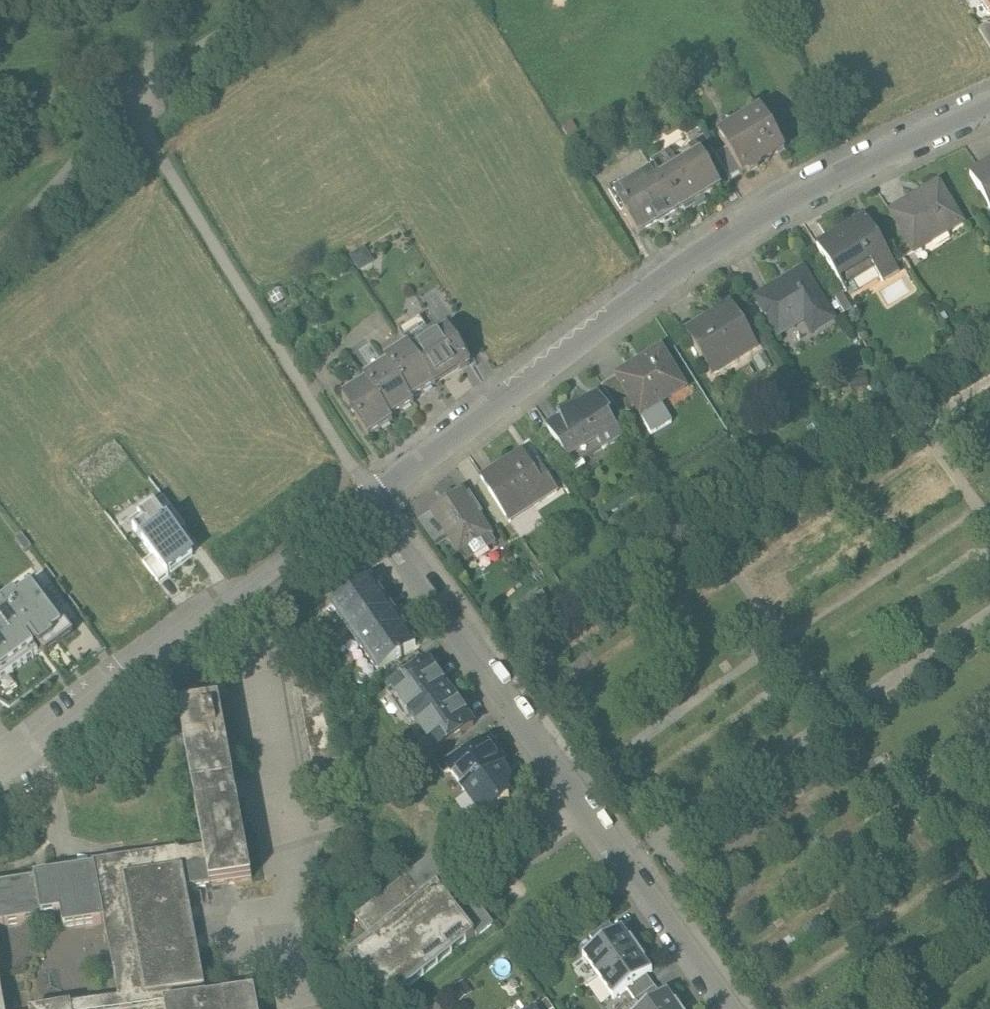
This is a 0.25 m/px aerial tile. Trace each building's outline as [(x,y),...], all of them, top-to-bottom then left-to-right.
[(989,22),(985,21),(978,25),(989,45),(989,22)] [(762,111),(719,136),(726,148),(740,171),(742,174),(745,172),(750,173),(759,168),(759,163),(784,149),(762,111)] [(714,152),(699,127),(687,135),(694,146),(695,145),(703,159),(714,152)] [(694,146),(673,158),(670,153),(650,165),(654,171),(678,211),(719,186),(703,159),(695,145),(694,146)] [(726,148),(715,155),(729,177),(740,171),(726,148)] [(972,172),(988,203),(989,203),(989,161),(972,172)] [(654,171),(619,192),(627,205),(621,208),(638,235),(678,211),(654,171)] [(926,195),(894,216),(913,245),(945,224),(949,231),(964,221),(939,183),(924,192),(926,195)] [(867,219),(819,248),(842,285),(873,266),(883,281),(899,271),(867,219)] [(805,269),(757,298),(779,335),(795,325),(791,318),(806,309),(819,328),(835,318),(805,269)] [(731,304),(687,332),(708,366),(733,351),(737,357),(757,344),(731,304)] [(447,330),(412,353),(431,382),(457,366),(459,369),(468,363),(453,340),(454,340),(447,330)] [(411,401),(434,386),(431,382),(412,353),(408,347),(385,362),(388,366),(411,401)] [(661,348),(616,376),(638,410),(656,399),(660,404),(686,387),(661,348)] [(411,401),(388,366),(364,381),(366,384),(390,420),(413,405),(411,401)] [(367,439),(392,423),(390,420),(366,384),(342,400),(367,439)] [(595,397),(548,427),(571,463),(600,444),(604,449),(621,438),(595,397)] [(536,474),(522,452),(482,478),(511,522),(558,491),(543,469),(536,474)] [(492,534),(462,492),(433,512),(433,513),(450,539),(460,556),(462,555),(467,564),(496,544),(489,535),(492,534)] [(143,522),(133,530),(167,575),(192,555),(154,505),(138,516),(143,522)] [(450,539),(433,513),(419,521),(437,547),(450,539)] [(369,581),(332,607),(378,673),(400,657),(400,658),(402,657),(401,656),(416,646),(369,581)] [(0,606),(0,684),(39,655),(38,654),(42,651),(45,655),(73,634),(41,591),(36,595),(32,589),(24,595),(20,590),(4,602),(6,604),(2,607),(0,605),(0,606)] [(429,665),(390,693),(412,724),(452,696),(429,665)] [(326,681),(296,686),(309,761),(338,756),(326,681)] [(452,696),(412,724),(434,755),(473,727),(452,696)] [(218,703),(178,711),(202,847),(181,851),(180,850),(93,865),(94,870),(0,887),(0,926),(60,915),(63,930),(104,923),(117,999),(202,984),(205,984),(187,888),(209,884),(209,887),(250,880),(218,703)] [(470,759),(450,774),(465,795),(501,769),(501,770),(505,767),(489,746),(470,759)] [(463,750),(437,768),(445,778),(450,774),(470,759),(463,750)] [(501,769),(465,795),(482,818),(509,799),(506,794),(507,794),(508,785),(508,784),(510,782),(501,770),(501,769)] [(436,857),(355,922),(371,941),(345,962),(385,1008),(474,936),(477,940),(493,927),(436,857)] [(609,925),(590,939),(596,949),(616,935),(609,925)] [(596,949),(583,958),(584,959),(585,959),(599,979),(638,951),(630,940),(629,942),(622,932),(623,932),(622,930),(616,935),(596,949)] [(638,951),(599,979),(613,999),(612,999),(613,1001),(627,991),(646,977),(652,973),(651,971),(650,972),(644,963),(646,961),(638,951)] [(646,977),(627,991),(635,1002),(655,988),(646,977)] [(70,1008),(126,1008),(165,1002),(204,995),(202,984),(117,999),(70,1008)] [(165,1002),(167,1008),(259,1008),(255,986),(204,995),(165,1002)] [(635,1002),(640,1008),(646,1008),(661,998),(655,988),(635,1002)] [(676,1004),(674,1005),(667,996),(668,995),(667,994),(661,998),(646,1008),(679,1008),(676,1004)]
